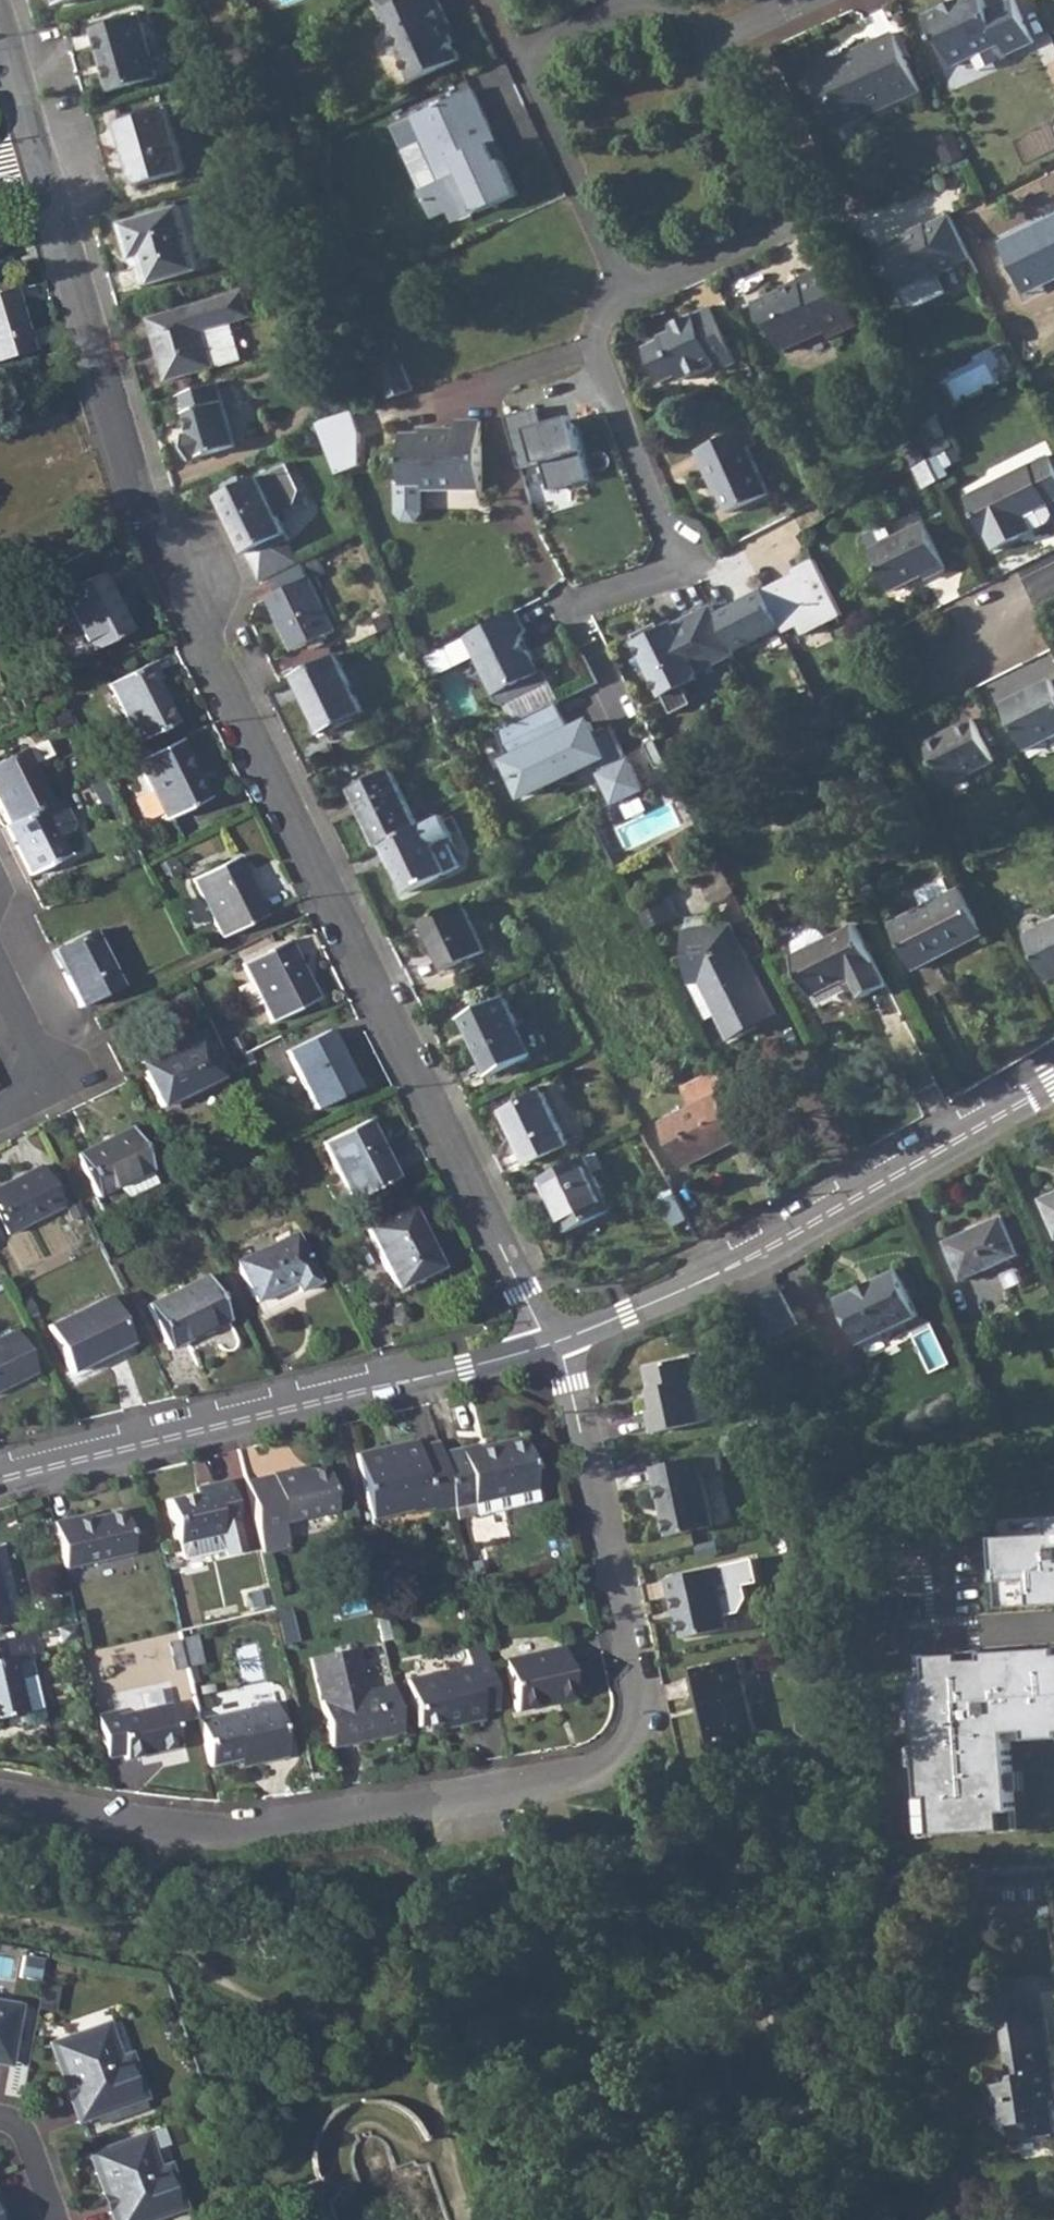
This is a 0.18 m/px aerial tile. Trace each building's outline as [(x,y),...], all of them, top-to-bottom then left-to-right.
[(380,12),(406,0),(375,0),(380,12)] [(380,12),(412,80),(460,57),(449,33),(445,35),(441,25),(448,21),(438,0),(406,0),(380,12)] [(931,21),(939,40),(948,43),(957,63),(1005,41),(1010,52),(1036,40),(1016,0),(1008,0),(990,9),(986,0),(960,0),(963,5),(931,21)] [(138,15),(93,29),(111,92),(156,79),(138,15)] [(829,60),(810,69),(837,127),(920,89),(894,31),(843,53),(846,58),(831,65),(829,60)] [(477,86),(430,108),(441,130),(426,137),(445,178),(425,187),(438,215),(455,207),(477,196),(483,209),(521,191),(506,157),(501,159),(489,132),(497,128),(477,86)] [(441,130),(430,108),(416,114),(426,137),(441,130)] [(168,110),(121,123),(141,185),(186,171),(168,110)] [(497,128),(489,132),(501,159),(506,157),(509,155),(497,128)] [(477,196),(455,207),(460,219),(483,209),(477,196)] [(180,207),(123,224),(133,258),(144,255),(152,283),(198,270),(180,207)] [(906,234),(906,232),(876,246),(896,288),(920,277),(918,273),(931,267),(933,271),(967,255),(947,213),(946,212),(922,224),(923,227),(906,234)] [(995,242),(1021,295),(1053,278),(1053,213),(995,242)] [(904,227),(906,232),(906,234),(923,227),(922,224),(920,219),(904,227)] [(786,289),(757,303),(765,320),(775,325),(787,349),(830,329),(833,335),(860,324),(831,264),(802,277),(803,285),(787,292),(786,289)] [(0,293),(0,361),(29,353),(11,290),(0,293)] [(243,292),(151,320),(168,379),(240,357),(230,324),(251,318),(243,292)] [(675,333),(666,337),(666,339),(648,348),(664,383),(683,374),(686,380),(720,364),(724,370),(740,362),(714,306),(672,326),(675,333)] [(672,326),(663,331),(666,337),(675,333),(672,326)] [(401,360),(375,372),(387,399),(414,389),(401,360)] [(218,383),(184,393),(189,410),(186,411),(191,431),(185,433),(192,458),(236,445),(218,383)] [(532,407),(500,416),(515,468),(537,462),(544,490),(583,479),(565,416),(537,423),(532,407)] [(326,417),(318,422),(326,442),(352,432),(345,411),(331,416),(326,417)] [(424,432),(405,432),(405,483),(399,483),(399,505),(408,512),(419,512),(427,504),(427,487),(484,487),(484,421),(459,421),(459,433),(444,433),(444,428),(424,429),(424,432)] [(751,422),(700,447),(714,478),(717,477),(731,506),(772,488),(759,459),(751,442),(759,439),(751,422)] [(967,496),(987,536),(989,535),(995,549),(1049,521),(1052,517),(1053,512),(1049,503),(1053,501),(1053,463),(1049,454),(967,496)] [(258,475),(224,493),(237,520),(233,522),(248,552),(263,582),(274,576),(302,562),(277,514),(293,506),(299,489),(286,461),(258,475)] [(224,493),(219,495),(233,522),(237,520),(224,493)] [(925,523),(872,549),(893,592),(926,575),(928,580),(948,569),(925,523)] [(796,573),(765,589),(784,625),(786,630),(799,623),(804,633),(844,613),(816,557),(793,568),(796,573)] [(302,562),(274,576),(281,590),(269,596),(296,650),(335,630),(302,562)] [(102,572),(55,595),(84,655),(131,632),(102,572)] [(784,625),(765,589),(718,612),(736,648),(784,625)] [(718,612),(713,603),(663,628),(659,620),(634,633),(674,712),(695,702),(685,683),(698,677),(700,670),(737,651),(736,648),(718,612)] [(494,622),(468,635),(501,701),(508,704),(554,681),(547,668),(541,667),(525,634),(528,629),(519,610),(494,622)] [(336,654),(295,675),(324,733),(338,726),(341,732),(353,726),(350,720),(365,712),(336,654)] [(151,663),(107,684),(135,744),(175,724),(155,683),(160,680),(151,663)] [(1003,704),(1026,750),(1053,737),(1053,684),(1052,679),(1003,704)] [(508,704),(501,701),(511,723),(535,712),(557,701),(563,698),(554,681),(508,704)] [(511,723),(498,729),(512,758),(509,760),(525,795),(599,760),(606,774),(605,775),(617,801),(643,788),(631,763),(629,763),(613,728),(605,732),(607,737),(599,740),(597,735),(591,722),(571,731),(557,701),(535,712),(511,723)] [(974,717),(925,742),(947,784),(995,759),(974,717)] [(749,726),(739,731),(743,739),(754,733),(749,726)] [(647,744),(659,768),(669,763),(657,739),(647,744)] [(177,741),(134,762),(163,821),(206,800),(177,741)] [(0,762),(0,814),(5,826),(47,805),(22,751),(0,762)] [(353,789),(380,845),(383,844),(420,826),(393,771),(353,789)] [(5,826),(1,828),(25,877),(65,858),(55,838),(69,832),(70,825),(58,800),(47,805),(5,826)] [(420,826),(383,844),(408,892),(461,866),(448,838),(452,836),(442,815),(420,826)] [(191,881),(219,939),(264,917),(235,859),(191,881)] [(916,892),(923,906),(952,892),(945,878),(916,892)] [(952,892),(923,906),(892,922),(917,969),(985,934),(961,887),(952,892)] [(663,895),(635,909),(647,931),(675,917),(663,895)] [(463,902),(423,922),(446,970),(487,951),(463,902)] [(687,917),(687,931),(712,927),(711,915),(687,917)] [(832,936),(817,943),(793,956),(814,995),(851,976),(862,998),(888,985),(857,923),(832,936)] [(1027,936),(1049,980),(1053,978),(1053,923),(1027,936)] [(687,931),(685,931),(689,974),(703,973),(732,1027),(753,1016),(756,1023),(777,1013),(747,952),(732,925),(712,927),(687,931)] [(813,934),(817,943),(832,936),(828,927),(813,934)] [(91,932),(56,949),(69,975),(63,978),(78,1009),(119,988),(91,932)] [(287,942),(240,965),(269,1023),(316,999),(287,942)] [(56,949),(50,952),(63,978),(69,975),(56,949)] [(703,973),(689,974),(691,984),(701,983),(729,1037),(756,1023),(753,1016),(732,1027),(703,973)] [(506,996),(464,1016),(492,1072),(534,1052),(506,996)] [(326,1031),(284,1052),(313,1109),(355,1089),(326,1031)] [(149,1073),(142,1076),(158,1108),(217,1079),(196,1035),(143,1060),(149,1073)] [(143,1060),(136,1064),(142,1076),(149,1073),(143,1060)] [(727,1089),(717,1070),(683,1087),(691,1106),(663,1121),(685,1165),(739,1139),(717,1094),(727,1089)] [(544,1092),(506,1111),(531,1161),(568,1142),(544,1092)] [(391,1179),(379,1154),(383,1152),(367,1120),(320,1143),(349,1201),(391,1179)] [(129,1129),(75,1155),(95,1196),(114,1187),(126,1197),(156,1183),(129,1129)] [(383,1152),(379,1154),(391,1179),(395,1177),(383,1152)] [(546,1175),(543,1176),(569,1229),(613,1208),(587,1155),(546,1175)] [(0,1186),(0,1223),(5,1234),(60,1206),(40,1167),(0,1186)] [(689,1217),(675,1192),(662,1200),(675,1225),(689,1217)] [(1044,1200),(1053,1224),(1053,1195),(1044,1200)] [(408,1209),(365,1231),(393,1287),(437,1267),(408,1209)] [(1003,1218),(948,1242),(964,1279),(1019,1254),(1003,1218)] [(292,1234),(235,1262),(254,1302),(291,1283),(295,1292),(315,1282),(292,1234)] [(839,1296),(837,1302),(856,1345),(915,1320),(894,1272),(872,1282),(870,1287),(861,1291),(855,1289),(839,1296)] [(204,1275),(145,1305),(167,1349),(226,1320),(204,1275)] [(105,1296),(48,1326),(70,1371),(128,1342),(105,1296)] [(0,1335),(0,1389),(33,1372),(12,1329),(0,1335)] [(657,1410),(651,1412),(648,1412),(653,1434),(701,1422),(695,1395),(701,1394),(692,1358),(647,1368),(652,1389),(657,1410)] [(652,1389),(646,1391),(651,1412),(657,1410),(652,1389)] [(701,1394),(695,1395),(701,1422),(713,1419),(707,1392),(701,1394)] [(459,1450),(438,1455),(450,1509),(470,1504),(472,1516),(535,1502),(521,1439),(459,1453),(459,1450)] [(372,1532),(413,1522),(410,1508),(427,1504),(429,1514),(450,1509),(438,1455),(435,1444),(415,1448),(414,1443),(354,1457),(372,1532)] [(699,1458),(653,1469),(669,1536),(715,1526),(699,1458)] [(291,1471),(271,1475),(271,1477),(244,1482),(253,1519),(257,1536),(283,1530),(282,1524),(336,1511),(325,1468),(293,1475),(291,1471)] [(212,1490),(168,1500),(177,1542),(220,1532),(225,1555),(244,1550),(228,1480),(211,1484),(212,1490)] [(91,1512),(52,1521),(63,1568),(76,1566),(133,1552),(123,1510),(92,1517),(91,1512)] [(1045,1534),(986,1537),(992,1606),(1053,1605),(1053,1522),(1045,1534)] [(287,1549),(283,1530),(257,1536),(261,1555),(287,1549)] [(729,1626),(719,1585),(736,1581),(741,1580),(737,1561),(666,1577),(671,1596),(675,1595),(684,1637),(729,1627),(729,1626)] [(736,1581),(719,1585),(729,1626),(745,1622),(736,1581)] [(389,1605),(373,1609),(381,1641),(396,1637),(389,1605)] [(478,1631),(462,1635),(465,1647),(481,1644),(478,1631)] [(0,1640),(0,1718),(24,1713),(26,1724),(42,1721),(46,1715),(27,1634),(0,1640)] [(481,1644),(465,1647),(469,1664),(406,1678),(417,1725),(462,1715),(463,1721),(482,1717),(479,1710),(495,1706),(481,1644)] [(899,1656),(913,1837),(1015,1827),(1009,1744),(1053,1741),(1053,1646),(899,1656)] [(355,1675),(362,1674),(355,1647),(311,1658),(331,1747),(350,1743),(349,1736),(358,1734),(360,1741),(402,1731),(395,1702),(363,1710),(355,1675)] [(541,1705),(540,1700),(571,1693),(561,1648),(502,1661),(513,1711),(541,1705)] [(738,1658),(688,1670),(695,1700),(699,1699),(708,1743),(756,1733),(738,1658)] [(366,1691),(362,1674),(355,1675),(363,1710),(395,1702),(391,1685),(366,1691)] [(199,1698),(202,1714),(260,1703),(257,1687),(199,1698)] [(571,1693),(540,1700),(541,1705),(572,1698),(571,1693)] [(275,1702),(198,1719),(209,1765),(238,1758),(257,1753),(259,1763),(287,1756),(275,1702)] [(114,1709),(96,1713),(105,1756),(123,1751),(124,1758),(178,1746),(169,1704),(115,1715),(114,1709)] [(257,1753),(238,1758),(241,1767),(259,1763),(257,1753)] [(10,2059),(20,2005),(0,2001),(0,2057),(10,2059)] [(1051,2045),(1047,2014),(1007,2020),(1015,2074),(1010,2081),(989,2084),(996,2124),(1015,2138),(1053,2132),(1053,2103),(1053,2100),(1053,2064),(1051,2045)] [(99,2025),(112,2059),(118,2057),(106,2022),(99,2025)] [(71,2081),(77,2097),(73,2099),(82,2120),(144,2098),(128,2053),(118,2057),(112,2059),(99,2025),(53,2041),(68,2082),(71,2081)] [(47,2043),(75,2123),(82,2120),(73,2099),(77,2097),(71,2081),(68,2082),(53,2041),(47,2043)] [(9,2066),(10,2059),(0,2057),(0,2064),(9,2066)] [(139,2135),(150,2169),(157,2167),(144,2132),(139,2135)] [(107,2193),(110,2192),(116,2208),(113,2209),(117,2219),(151,2219),(183,2209),(167,2164),(157,2167),(150,2169),(139,2135),(92,2152),(107,2193)] [(110,2219),(117,2219),(113,2209),(116,2208),(110,2192),(107,2193),(92,2152),(86,2153),(110,2219)]
